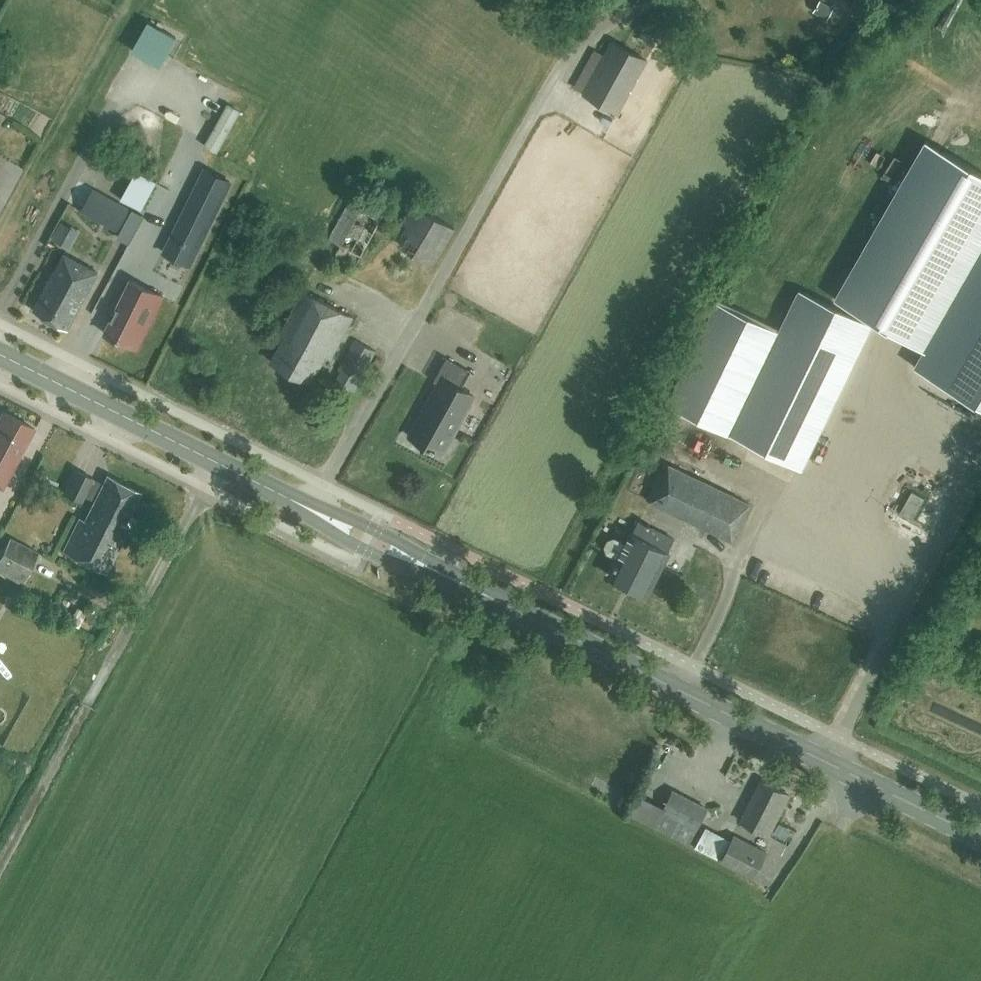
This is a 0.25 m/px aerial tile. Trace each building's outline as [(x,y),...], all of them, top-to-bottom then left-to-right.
[(814,11),(828,19),(834,9),(820,1),(814,11)] [(152,16),(138,48),(170,63),(185,31),(152,16)] [(618,113),(647,61),(612,41),(583,94),(618,113)] [(227,106),(204,147),(217,154),(240,113),(227,106)] [(224,161),(221,168),(245,179),(248,172),(224,161)] [(206,170),(174,236),(198,248),(231,182),(206,170)] [(137,171),(122,199),(143,211),(158,183),(137,171)] [(118,232),(130,209),(93,189),(81,211),(118,232)] [(362,256),(381,220),(386,211),(355,192),(348,202),(328,240),(340,246),(335,256),(355,267),(360,256),(362,256)] [(432,266),(455,229),(413,203),(390,241),(432,266)] [(924,350),(915,367),(980,405),(980,251),(924,350)] [(68,329),(98,273),(64,254),(33,311),(68,329)] [(145,333),(153,316),(163,297),(131,281),(105,334),(129,346),(138,329),(145,333)] [(802,469),(872,324),(799,289),(778,333),(717,303),(668,404),(802,469)] [(331,359),(353,317),(304,291),(281,333),(285,335),(271,361),(312,383),(326,356),(331,359)] [(355,392),(376,351),(355,340),(338,370),(341,371),(336,382),(355,392)] [(378,369),(383,360),(377,357),(372,366),(378,369)] [(443,455),(467,411),(475,397),(461,389),(471,372),(446,358),(434,381),(437,383),(408,435),(443,455)] [(34,429),(3,411),(0,416),(0,487),(2,488),(34,429)] [(750,504),(669,465),(657,489),(653,487),(647,500),(732,541),(750,504)] [(91,508),(124,524),(140,493),(107,476),(102,486),(92,481),(93,478),(75,469),(64,492),(81,501),(84,495),(95,501),(91,508)] [(913,519),(925,498),(912,491),(900,512),(913,519)] [(129,527),(124,524),(91,508),(85,521),(80,518),(63,551),(106,573),(129,527)] [(674,539),(656,530),(638,522),(632,533),(631,533),(626,543),(615,537),(608,540),(604,546),(607,553),(618,558),(609,575),(649,595),(670,552),(668,551),(674,539)] [(38,553),(10,537),(0,555),(0,573),(21,585),(38,553)] [(75,611),(80,624),(98,617),(93,603),(89,605),(83,587),(63,594),(70,613),(75,611)] [(769,835),(771,831),(789,795),(762,782),(744,817),(742,822),(769,835)] [(698,831),(710,809),(673,789),(662,812),(698,831)] [(754,877),(766,853),(734,836),(722,861),(754,877)]
